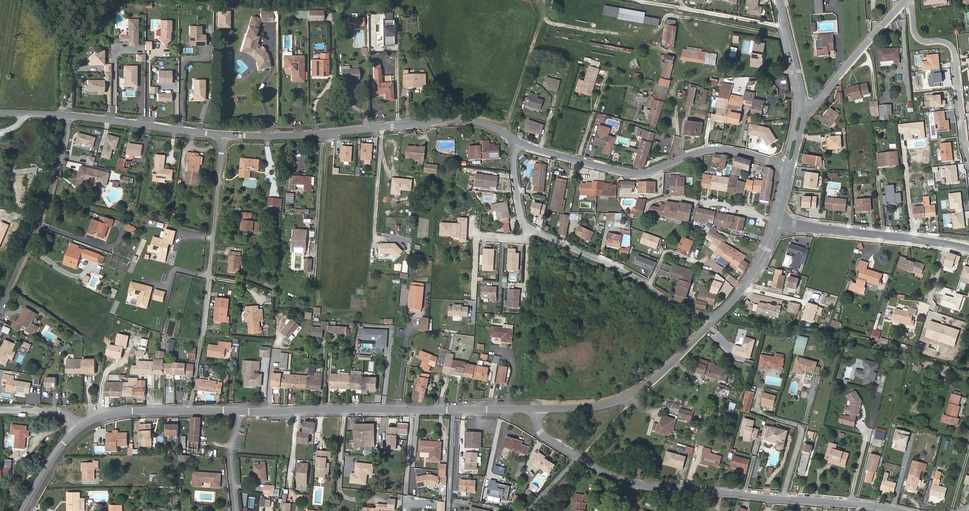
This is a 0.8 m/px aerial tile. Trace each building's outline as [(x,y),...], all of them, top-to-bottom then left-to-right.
[(761,14),(762,5),(758,5),(758,0),(746,0),(745,2),(748,2),(747,13),(761,14)] [(824,10),(823,0),(815,0),(816,11),(824,10)] [(606,5),(605,8),(645,15),(646,12),(606,5)] [(645,16),(645,15),(605,8),(604,14),(619,17),(619,18),(659,25),(660,19),(645,16)] [(322,20),(322,11),(308,11),(308,20),(322,20)] [(139,46),(139,19),(128,19),(128,35),(119,35),(119,41),(130,42),(130,46),(139,46)] [(383,45),(395,45),(395,20),(384,19),(383,45)] [(676,26),(676,21),(668,19),(667,25),(665,25),(663,42),(669,43),(668,48),(674,49),(677,26),(676,26)] [(172,20),(161,20),(160,45),(171,45),(172,20)] [(207,46),(207,34),(203,34),(203,26),(189,26),(189,35),(186,35),(186,46),(207,46)] [(256,43),(258,37),(247,33),(242,49),(250,52),(252,54),(255,55),(259,59),(261,68),(270,66),(267,55),(263,51),(261,50),(260,49),(260,47),(256,43)] [(835,51),(834,34),(819,35),(819,40),(823,40),(824,50),(818,50),(819,57),(824,56),(824,57),(825,58),(826,58),(827,58),(828,58),(828,57),(829,57),(829,56),(829,55),(829,52),(835,51)] [(762,66),(764,57),(762,57),(762,54),(763,54),(765,43),(758,42),(757,46),(755,46),(751,65),(762,66)] [(735,59),(737,47),(731,46),(728,57),(735,59)] [(702,49),(690,47),(688,58),(688,60),(716,65),(717,54),(702,52),(702,49)] [(900,64),(899,48),(880,50),(881,61),(894,60),(895,64),(900,64)] [(261,68),(259,59),(255,55),(252,54),(250,52),(242,49),(241,51),(249,54),(256,61),(258,69),(261,68)] [(105,80),(112,81),(112,64),(105,64),(105,50),(95,50),(95,56),(89,56),(89,65),(105,66),(105,80)] [(146,54),(136,54),(136,61),(145,62),(146,54)] [(327,75),(327,54),(324,54),(324,60),(320,60),(312,60),(312,75),(321,75),(327,75)] [(669,86),(671,80),(670,80),(671,74),(673,74),(674,71),(672,71),(673,64),(675,56),(668,54),(665,62),(662,61),(661,68),(663,69),(660,84),(657,83),(653,97),(651,96),(648,106),(648,107),(652,108),(651,111),(649,110),(646,120),(652,122),(658,123),(662,109),(663,109),(669,86)] [(303,81),(303,56),(284,56),(284,67),(289,67),(289,69),(292,69),(292,81),(303,81)] [(637,58),(630,60),(633,68),(640,66),(637,58)] [(591,59),(590,64),(599,67),(600,62),(591,59)] [(124,65),(123,87),(137,87),(138,66),(124,65)] [(381,83),(380,68),(376,68),(376,65),(373,65),(375,83),(374,83),(374,93),(392,92),(391,82),(381,83)] [(359,78),(358,68),(349,69),(345,69),(345,66),(340,67),(341,80),(359,78)] [(585,83),(579,81),(578,87),(592,91),(598,69),(589,67),(585,83)] [(157,70),(157,84),(172,84),(172,70),(157,70)] [(422,80),(422,75),(415,75),(415,77),(409,77),(409,75),(405,75),(405,87),(409,87),(415,87),(415,86),(421,85),(421,87),(426,87),(426,80),(422,80)] [(638,85),(638,76),(629,76),(629,84),(638,85)] [(561,81),(547,77),(544,86),(548,87),(554,89),(554,90),(558,91),(561,81)] [(193,79),(193,100),(206,100),(206,80),(193,79)] [(105,80),(87,80),(87,92),(105,93),(105,80)] [(733,85),(723,83),(723,84),(721,90),(720,99),(730,101),(731,94),(733,85)] [(854,100),(854,97),(861,95),(869,93),(867,83),(860,85),(857,86),(857,84),(851,86),(852,87),(847,88),(850,101),(854,100)] [(693,104),(697,87),(698,87),(698,86),(691,84),(690,86),(692,86),(687,103),(693,104)] [(582,93),(591,96),(592,91),(578,87),(577,89),(582,91),(582,93)] [(755,99),(756,92),(745,90),(744,96),(744,98),(755,99)] [(157,101),(172,102),(172,93),(158,93),(157,101)] [(531,93),(527,106),(541,110),(544,101),(538,99),(539,95),(531,93)] [(744,96),(731,94),(730,101),(726,121),(740,123),(743,101),(744,98),(744,96)] [(744,98),(743,101),(754,103),(753,112),(766,115),(767,111),(768,111),(769,106),(764,105),(765,100),(755,99),(744,98)] [(726,121),(730,101),(720,99),(717,114),(714,113),(712,120),(716,121),(716,119),(726,121)] [(874,112),(874,115),(879,115),(878,106),(878,101),(871,102),(871,112),(874,112)] [(116,105),(106,105),(106,116),(116,116),(116,105)] [(892,114),(891,105),(878,106),(879,115),(892,114)] [(822,117),(820,119),(830,127),(839,115),(830,108),(823,118),(822,117)] [(546,127),(528,119),(523,129),(527,131),(528,129),(535,133),(541,136),(546,127)] [(688,120),(686,132),(701,135),(703,123),(688,120)] [(612,155),(614,148),(615,144),(617,138),(609,135),(609,133),(606,127),(601,125),(595,142),(608,146),(606,153),(612,155)] [(766,140),(766,141),(768,145),(777,140),(770,127),(759,125),(757,135),(763,137),(765,139),(766,139),(766,140)] [(633,134),(643,137),(639,151),(649,154),(655,133),(635,127),(633,134)] [(841,136),(830,137),(831,149),(842,148),(841,136)] [(96,155),(99,143),(92,141),(91,146),(90,146),(89,154),(96,155)] [(494,146),(487,146),(487,141),(481,141),(482,146),(469,147),(470,159),(500,158),(499,146),(494,146)] [(606,147),(604,152),(606,153),(608,146),(595,142),(595,143),(606,147)] [(141,157),(143,145),(128,143),(127,154),(134,155),(141,157)] [(372,160),(373,144),(363,144),(362,160),(372,160)] [(352,162),(353,147),(342,146),(341,162),(352,162)] [(424,159),(426,148),(408,146),(406,157),(424,159)] [(645,168),(649,154),(639,151),(635,165),(645,168)] [(899,164),(898,152),(877,154),(879,167),(899,164)] [(198,164),(199,157),(193,156),(193,153),(188,153),(186,163),(189,164),(188,172),(199,173),(201,164),(198,164)] [(720,165),(722,155),(715,154),(713,161),(717,162),(717,166),(719,167),(720,166),(720,165)] [(804,163),(823,167),(822,157),(805,154),(804,163)] [(114,167),(116,157),(109,155),(106,165),(114,167)] [(164,169),(166,156),(156,155),(155,163),(155,164),(154,167),(155,168),(155,170),(154,174),(153,179),(159,180),(159,182),(165,182),(165,180),(172,180),(173,170),(164,169)] [(719,167),(720,167),(725,169),(728,156),(722,155),(720,165),(720,166),(719,167)] [(737,156),(730,178),(728,191),(728,192),(736,193),(738,181),(738,176),(740,176),(742,169),(745,159),(737,156)] [(124,167),(126,159),(120,158),(117,170),(126,173),(127,168),(124,167)] [(923,158),(915,159),(915,160),(915,165),(910,166),(910,171),(924,169),(923,164),(923,158)] [(258,172),(259,160),(242,159),(241,170),(251,171),(258,172)] [(750,171),(752,161),(745,159),(742,169),(750,171)] [(534,185),(536,185),(535,191),(544,192),(547,165),(536,164),(534,185)] [(437,173),(438,166),(429,165),(428,172),(437,173)] [(766,167),(763,182),(762,192),(760,200),(769,201),(770,201),(773,182),(772,182),(774,171),(772,168),(766,167)] [(107,186),(109,173),(89,169),(88,174),(80,172),(77,187),(84,189),(86,181),(107,186)] [(250,178),(251,171),(241,170),(240,177),(250,178)] [(671,173),(671,195),(685,195),(685,173),(671,173)] [(311,192),(312,177),(306,177),(306,174),(301,174),(301,177),(292,176),(291,190),(296,190),(296,184),(305,185),(305,192),(311,192)] [(476,174),(475,183),(491,185),(490,188),(497,189),(499,177),(476,174)] [(714,175),(704,174),(702,187),(712,189),(714,175)] [(720,176),(714,175),(712,189),(718,190),(720,176)] [(129,184),(130,178),(122,176),(120,182),(129,184)] [(723,177),(720,176),(718,190),(728,191),(730,178),(723,177)] [(597,195),(598,181),(593,180),(593,184),(581,184),(581,194),(597,195)] [(752,191),(762,192),(763,182),(754,180),(752,191)] [(605,181),(601,181),(601,195),(617,196),(617,184),(605,184),(605,181)] [(736,193),(745,195),(746,190),(747,183),(738,181),(736,193)] [(639,182),(639,193),(656,193),(656,183),(639,182)] [(561,207),(563,200),(566,185),(557,183),(552,205),(561,207)] [(894,184),(885,185),(885,195),(882,195),(882,204),(901,203),(901,192),(894,193),(894,184)] [(967,206),(967,196),(968,195),(968,186),(955,187),(956,197),(953,197),(954,222),(968,221),(968,206),(967,206)] [(294,202),(295,194),(286,193),(286,202),(294,202)] [(827,198),(826,209),(846,211),(847,200),(827,198)] [(636,212),(643,213),(646,201),(638,199),(636,209),(637,209),(636,212)] [(871,210),(870,199),(856,200),(857,211),(871,210)] [(566,200),(563,200),(561,207),(552,205),(551,210),(563,213),(566,200)] [(660,207),(652,205),(650,212),(678,219),(689,222),(693,205),(680,202),(680,204),(667,200),(666,204),(661,203),(660,207)] [(496,204),(498,219),(502,219),(508,217),(506,207),(509,207),(508,202),(496,204)] [(544,217),(547,205),(534,202),(533,207),(535,208),(534,213),(540,214),(540,216),(544,217)] [(936,215),(935,205),(914,207),(915,217),(936,215)] [(714,220),(716,212),(698,208),(695,221),(706,223),(707,221),(709,221),(710,219),(714,220)] [(251,222),(252,214),(242,213),(242,221),(244,221),(243,230),(259,232),(260,222),(251,222)] [(615,222),(616,213),(608,213),(606,220),(615,222)] [(724,227),(727,214),(718,213),(716,225),(724,227)] [(743,231),(746,218),(727,214),(724,227),(743,231)] [(560,230),(567,232),(570,219),(563,217),(560,230)] [(111,227),(113,222),(100,218),(99,222),(93,220),(89,232),(94,234),(95,231),(100,232),(99,236),(104,238),(109,226),(111,227)] [(704,231),(709,233),(713,226),(710,224),(709,227),(706,226),(704,231)] [(580,226),(576,234),(581,236),(584,228),(580,226)] [(713,226),(709,233),(708,233),(716,238),(721,241),(722,240),(725,242),(727,238),(716,232),(718,229),(713,226)] [(157,261),(167,262),(171,244),(174,245),(177,230),(166,228),(164,238),(154,236),(153,245),(150,245),(148,252),(159,254),(157,261)] [(584,228),(581,236),(590,240),(593,232),(584,228)] [(307,237),(307,230),(294,230),(293,251),(306,252),(306,246),(305,246),(306,237),(307,237)] [(615,244),(615,246),(619,247),(622,236),(609,233),(607,242),(615,244)] [(716,238),(708,233),(706,237),(714,242),(716,238)] [(690,251),(694,241),(689,239),(683,237),(678,251),(684,253),(685,249),(690,251)] [(714,242),(710,247),(710,248),(715,251),(721,241),(716,238),(714,242)] [(722,255),(721,255),(732,262),(738,267),(739,266),(744,258),(746,255),(721,241),(715,251),(722,255)] [(379,243),(379,254),(399,255),(400,243),(379,243)] [(790,268),(799,270),(805,247),(789,243),(787,251),(794,253),(790,268)] [(98,262),(100,255),(85,249),(85,251),(78,248),(79,247),(71,244),(67,255),(69,256),(66,264),(77,268),(81,256),(98,262)] [(493,266),(494,249),(484,249),(483,265),(493,266)] [(240,265),(241,256),(240,256),(238,256),(239,252),(230,251),(229,256),(231,256),(230,263),(229,272),(239,273),(240,265)] [(640,252),(636,262),(645,266),(649,256),(640,252)] [(519,262),(519,254),(509,253),(508,270),(518,270),(518,265),(517,264),(517,263),(519,262)] [(949,253),(945,265),(952,268),(957,255),(949,253)] [(907,271),(908,269),(914,271),(922,274),(925,264),(915,261),(914,263),(910,261),(906,260),(906,259),(902,257),(898,266),(903,267),(903,269),(907,271)] [(738,267),(744,271),(749,264),(746,261),(747,260),(744,258),(739,266),(738,267)] [(868,263),(861,261),(858,269),(862,270),(857,284),(854,283),(851,289),(864,294),(866,288),(864,288),(867,281),(881,285),(882,283),(879,283),(882,274),(866,269),(868,263)] [(663,266),(666,267),(664,271),(671,273),(673,266),(664,263),(663,266)] [(674,264),(673,266),(671,273),(664,271),(661,269),(660,269),(660,270),(659,275),(662,276),(663,274),(680,279),(684,281),(687,268),(674,264)] [(680,279),(675,300),(686,304),(688,298),(687,297),(694,270),(687,268),(684,281),(680,279)] [(712,283),(714,275),(701,272),(699,279),(712,283)] [(783,289),(786,276),(776,274),(773,287),(783,289)] [(797,289),(799,278),(790,277),(788,287),(797,289)] [(126,304),(149,309),(154,286),(131,281),(126,304)] [(421,312),(425,284),(412,282),(409,310),(421,312)] [(696,307),(706,309),(708,303),(714,305),(717,294),(711,292),(707,290),(708,287),(705,287),(706,284),(699,282),(698,288),(701,289),(696,307)] [(497,287),(482,287),(482,297),(490,298),(490,301),(497,301),(497,287)] [(154,300),(165,302),(167,291),(156,289),(154,300)] [(520,294),(520,290),(509,290),(508,307),(519,308),(519,304),(518,303),(519,298),(519,297),(520,294)] [(227,317),(229,299),(217,298),(216,307),(217,308),(216,321),(229,322),(229,317),(227,317)] [(769,305),(760,303),(757,316),(775,319),(777,313),(781,314),(782,306),(778,305),(778,307),(772,305),(769,305)] [(798,314),(801,305),(794,303),(791,313),(798,314)] [(818,307),(808,303),(802,319),(813,323),(818,307)] [(468,306),(449,306),(449,315),(468,316),(468,306)] [(32,323),(37,314),(28,308),(23,315),(22,314),(18,322),(16,321),(12,327),(18,331),(22,325),(28,328),(26,330),(34,335),(38,327),(32,323)] [(896,309),(894,318),(902,320),(911,323),(912,321),(913,315),(916,316),(917,310),(909,308),(908,312),(896,309)] [(263,321),(262,309),(258,309),(258,311),(248,312),(248,313),(245,313),(245,321),(249,321),(249,333),(260,332),(260,321),(263,321)] [(429,330),(430,319),(423,318),(421,329),(422,329),(422,331),(426,331),(429,330)] [(294,332),(300,325),(292,319),(282,332),(289,338),(292,335),(292,334),(293,333),(294,332)] [(830,325),(838,328),(840,323),(832,319),(830,325)] [(329,326),(329,322),(324,322),(323,322),(322,328),(312,327),(311,334),(311,337),(322,338),(323,329),(329,330),(329,326)] [(348,333),(348,329),(348,327),(338,326),(338,333),(342,334),(342,335),(347,335),(348,333)] [(512,343),(513,329),(493,327),(492,336),(503,338),(502,341),(512,343)] [(881,332),(874,330),(872,337),(878,339),(879,337),(881,332)] [(750,359),(754,339),(742,336),(740,346),(734,344),(731,354),(750,359)] [(376,351),(376,340),(359,339),(359,351),(376,351)] [(16,344),(5,340),(2,347),(0,352),(0,363),(6,365),(9,358),(12,351),(16,344)] [(172,355),(175,342),(170,341),(167,354),(172,355)] [(29,351),(32,345),(25,342),(22,348),(29,351)] [(231,349),(232,343),(220,342),(219,346),(210,345),(208,356),(217,357),(217,356),(225,357),(226,348),(231,349)] [(122,358),(124,348),(120,347),(109,345),(107,355),(122,358)] [(260,356),(271,357),(272,347),(261,346),(260,356)] [(196,354),(197,348),(189,347),(187,359),(195,360),(196,354)] [(446,360),(447,353),(448,350),(441,348),(439,359),(446,360)] [(165,360),(164,352),(158,351),(156,360),(155,360),(155,362),(155,374),(165,374),(165,363),(165,360)] [(436,366),(438,359),(438,356),(433,355),(433,356),(422,351),(419,358),(424,360),(423,362),(420,368),(429,371),(431,366),(428,365),(429,364),(430,364),(431,362),(430,365),(436,366)] [(447,353),(446,360),(443,372),(464,376),(467,364),(467,363),(453,360),(454,355),(447,353)] [(782,368),(784,359),(762,355),(760,367),(769,369),(770,366),(782,368)] [(816,366),(817,363),(798,357),(794,371),(803,374),(804,370),(814,373),(814,372),(816,366)] [(96,373),(96,362),(101,362),(101,360),(67,359),(67,362),(66,374),(96,373)] [(443,372),(446,360),(439,359),(438,359),(436,366),(435,371),(443,372)] [(723,373),(725,368),(715,364),(701,360),(697,372),(721,380),(723,373)] [(252,366),(252,362),(244,361),(243,373),(245,374),(244,379),(247,380),(248,366),(252,366)] [(287,370),(288,362),(281,361),(280,369),(275,369),(274,373),(274,374),(273,387),(281,387),(282,374),(283,374),(283,369),(285,370),(287,370)] [(874,376),(875,373),(873,372),(874,368),(878,369),(879,364),(865,361),(864,365),(866,366),(864,372),(856,370),(855,375),(866,378),(864,383),(872,385),(874,380),(875,380),(876,376),(874,376)] [(155,374),(155,362),(137,362),(137,366),(133,366),(131,374),(146,374),(155,374)] [(254,374),(255,369),(255,368),(259,368),(260,362),(252,362),(252,366),(248,366),(247,380),(247,385),(261,386),(262,375),(254,374)] [(174,374),(174,363),(165,363),(165,374),(174,374)] [(193,376),(194,365),(174,363),(174,374),(181,374),(181,376),(186,376),(193,376)] [(915,363),(912,370),(920,373),(923,366),(915,363)] [(322,390),(323,377),(322,377),(315,377),(315,372),(315,365),(310,364),(309,376),(308,389),(322,390)] [(476,379),(478,366),(467,364),(464,376),(476,379)] [(487,381),(489,368),(478,366),(476,379),(487,381)] [(505,384),(507,372),(503,371),(503,367),(500,366),(497,383),(505,384)] [(288,383),(288,380),(290,380),(290,375),(284,375),(284,372),(285,370),(283,369),(283,374),(282,374),(281,387),(289,388),(290,383),(288,383)] [(424,403),(430,374),(421,373),(420,377),(419,376),(420,374),(418,374),(412,400),(424,403)] [(14,381),(15,376),(4,374),(3,379),(8,380),(8,382),(6,391),(15,393),(15,391),(29,393),(31,384),(14,381)] [(350,389),(350,375),(332,374),(331,388),(350,389)] [(308,389),(309,376),(300,375),(290,375),(290,380),(288,380),(288,383),(290,383),(289,388),(308,389)] [(375,390),(375,378),(362,377),(362,376),(350,375),(350,389),(375,390)] [(684,387),(688,380),(693,383),(696,379),(691,376),(689,379),(684,376),(679,384),(684,387)] [(220,392),(222,383),(218,382),(218,384),(216,384),(217,381),(197,379),(195,390),(216,392),(220,392)] [(146,393),(146,380),(138,380),(138,383),(138,388),(134,388),(134,396),(146,396),(146,393)] [(125,396),(125,383),(106,382),(105,384),(105,396),(125,396)] [(138,388),(138,383),(125,383),(125,396),(134,396),(134,388),(138,388)] [(720,386),(718,396),(728,398),(730,388),(720,386)] [(705,404),(709,393),(705,392),(704,394),(701,393),(695,391),(691,402),(704,406),(705,404)] [(749,412),(754,393),(747,391),(741,410),(749,412)] [(762,392),(760,403),(774,405),(775,394),(762,392)] [(956,418),(959,406),(958,406),(960,396),(952,394),(946,416),(943,415),(942,421),(957,425),(959,419),(956,418)] [(690,420),(692,413),(680,409),(678,417),(690,420)] [(665,433),(666,429),(668,429),(668,430),(673,432),(676,420),(664,416),(661,425),(654,423),(652,430),(665,433)] [(854,426),(856,418),(845,416),(841,416),(840,422),(843,423),(854,426)] [(198,455),(201,418),(192,417),(192,418),(189,454),(198,455)] [(756,440),(759,428),(753,427),(754,420),(742,417),(739,431),(744,432),(742,440),(750,442),(751,439),(756,440)] [(315,434),(316,423),(305,422),(304,433),(299,432),(298,443),(309,444),(310,433),(315,434)] [(152,449),(151,424),(139,424),(140,449),(152,449)] [(179,436),(179,425),(166,425),(166,436),(179,436)] [(375,446),(375,425),(355,425),(355,446),(375,446)] [(784,444),(787,432),(765,426),(762,438),(778,442),(777,445),(777,446),(777,447),(778,448),(778,449),(779,449),(780,449),(781,450),(781,449),(782,449),(783,449),(784,448),(784,447),(785,444),(784,444)] [(397,439),(398,428),(388,428),(387,439),(397,439)] [(891,448),(905,452),(909,433),(896,429),(891,448)] [(25,448),(26,437),(29,437),(29,431),(17,430),(16,443),(13,442),(12,447),(25,448)] [(884,441),(886,433),(876,431),(874,439),(884,441)] [(481,448),(482,433),(467,432),(466,447),(481,448)] [(127,445),(127,433),(118,433),(114,433),(107,433),(107,445),(117,445),(127,445)] [(522,445),(522,444),(519,443),(519,441),(507,437),(504,446),(524,453),(526,447),(526,446),(522,445)] [(440,461),(441,443),(421,441),(420,452),(419,452),(418,457),(420,457),(429,457),(429,460),(440,461)] [(804,475),(812,447),(806,445),(799,474),(804,475)] [(845,467),(849,454),(835,450),(833,449),(834,448),(829,447),(827,454),(831,456),(830,460),(840,463),(839,465),(845,467)] [(719,467),(721,457),(710,454),(711,450),(704,448),(703,452),(704,452),(701,462),(719,467)] [(327,464),(327,458),(328,452),(318,451),(316,476),(325,477),(326,474),(326,470),(329,470),(330,464),(327,464)] [(682,470),(686,456),(666,451),(662,464),(682,470)] [(477,470),(478,453),(466,452),(465,457),(466,457),(466,469),(477,470)] [(550,474),(556,465),(550,461),(546,459),(547,457),(539,452),(531,464),(539,469),(540,468),(550,474)] [(747,469),(750,460),(734,456),(731,466),(743,469),(743,468),(747,469)] [(876,473),(879,461),(870,458),(867,470),(876,473)] [(98,469),(98,461),(94,461),(94,462),(84,462),(84,471),(83,471),(83,480),(94,480),(94,470),(98,469)] [(916,491),(922,471),(925,472),(927,465),(914,461),(906,489),(916,491)] [(307,485),(309,464),(301,463),(300,468),(299,467),(297,484),(307,485)] [(267,481),(265,465),(254,466),(255,475),(257,474),(258,482),(267,481)] [(504,474),(505,467),(494,465),(493,472),(504,474)] [(220,487),(221,474),(194,472),(194,481),(193,484),(193,486),(202,486),(202,481),(212,482),(211,487),(220,487)] [(894,493),(897,483),(887,481),(889,473),(885,472),(880,489),(894,493)] [(570,482),(566,478),(559,486),(562,489),(570,482)] [(944,498),(947,488),(939,486),(940,479),(935,478),(930,494),(944,498)] [(477,481),(461,480),(460,491),(476,492),(477,481)] [(508,501),(511,486),(499,484),(499,486),(496,485),(496,483),(497,481),(491,480),(488,495),(503,498),(503,500),(508,501)] [(532,498),(535,494),(528,490),(525,493),(532,498)] [(80,499),(80,493),(68,493),(68,501),(70,501),(70,510),(84,510),(84,499),(80,499)] [(291,504),(286,504),(286,500),(286,498),(287,493),(284,493),(284,498),(283,502),(283,503),(284,504),(283,510),(290,510),(291,508),(291,504)] [(588,496),(576,493),(571,510),(584,510),(588,496)] [(400,510),(401,501),(399,500),(389,499),(389,510),(400,510)]
